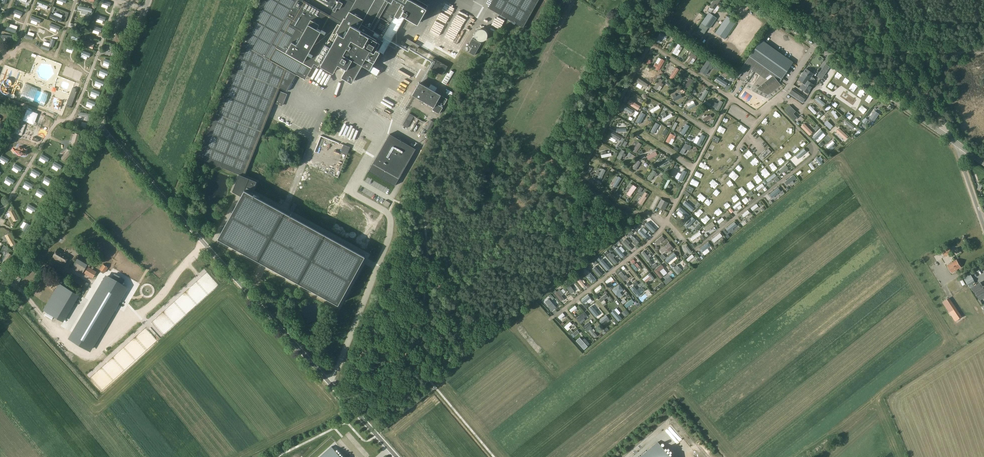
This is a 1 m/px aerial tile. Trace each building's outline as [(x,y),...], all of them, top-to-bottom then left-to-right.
[(296,74),(330,15),(304,0),(303,0),(263,0),(255,15),(198,157),(239,174),(232,191),(240,196),(217,238),(310,289),(338,304),(350,282),(365,256),(289,214),(267,202),(252,194),(257,181),(244,176),(268,116),(280,88),(286,92),(296,74)] [(328,5),(328,6),(332,9),(337,0),(319,0),(328,5)] [(338,32),(338,34),(327,53),(325,53),(322,58),(323,59),(326,54),(339,61),(337,63),(338,63),(343,55),(351,59),(352,58),(362,64),(366,57),(369,59),(372,54),(374,55),(375,53),(376,49),(379,43),(379,42),(383,36),(394,16),(399,19),(401,14),(417,23),(427,5),(419,0),(356,0),(338,32)] [(488,8),(523,27),(538,0),(492,0),(488,8)] [(724,0),(714,0),(710,6),(714,9),(717,5),(719,6),(724,0)] [(708,12),(698,27),(705,32),(708,28),(709,29),(717,18),(708,12)] [(724,39),(736,23),(727,16),(715,33),(724,39)] [(433,22),(429,27),(433,30),(437,26),(433,22)] [(660,32),(655,41),(659,43),(662,38),(665,40),(667,36),(660,32)] [(43,44),(41,48),(49,51),(50,47),(53,48),(55,40),(51,39),(49,46),(43,44)] [(417,49),(419,46),(408,39),(406,42),(417,49)] [(474,55),(477,50),(480,43),(472,39),(468,45),(472,47),(469,52),(474,55)] [(778,82),(793,62),(761,39),(744,64),(735,75),(738,78),(742,72),(744,73),(748,68),(749,69),(750,68),(765,78),(770,74),(772,76),(757,89),(768,94),(780,85),(778,82)] [(115,50),(116,47),(107,44),(106,47),(112,49),(111,52),(114,53),(115,50)] [(680,46),(680,45),(678,44),(672,53),(675,54),(678,49),(680,50),(682,48),(680,46)] [(20,49),(31,53),(33,48),(22,45),(20,49)] [(376,49),(375,53),(377,55),(369,69),(378,73),(377,75),(385,80),(386,78),(403,87),(415,67),(381,48),(380,51),(376,49)] [(695,59),(697,57),(692,53),(686,61),(689,63),(693,58),(695,59)] [(434,58),(429,68),(443,76),(448,67),(434,58)] [(659,69),(664,61),(661,59),(658,64),(655,63),(653,66),(656,68),(655,69),(658,71),(659,69)] [(711,67),(713,64),(707,60),(700,71),(706,75),(710,69),(711,69),(712,67),(711,67)] [(674,78),(679,70),(675,67),(670,76),(674,78)] [(815,79),(811,76),(813,74),(806,69),(798,80),(804,83),(801,88),(808,93),(813,85),(812,84),(815,79)] [(11,80),(20,84),(23,78),(13,74),(11,80)] [(727,81),(728,79),(723,76),(720,81),(724,83),(723,84),(725,85),(725,84),(728,86),(730,83),(727,81)] [(638,78),(636,82),(645,88),(648,84),(638,78)] [(688,88),(693,80),(690,78),(685,86),(688,88)] [(660,79),(654,88),(656,90),(659,85),(661,87),(663,84),(661,83),(662,80),(660,79)] [(412,95),(434,108),(436,104),(442,107),(447,99),(440,95),(419,83),(412,95)] [(702,101),(708,91),(705,89),(701,96),(699,94),(698,97),(700,98),(699,99),(702,101)] [(801,102),(805,97),(792,89),(789,94),(801,102)] [(279,91),(274,103),(282,106),(287,94),(279,91)] [(635,96),(633,99),(637,101),(635,103),(637,105),(639,103),(640,103),(642,101),(635,96)] [(817,97),(815,100),(823,106),(825,104),(817,97)] [(723,102),(721,101),(719,101),(718,104),(714,102),(712,106),(716,108),(715,109),(718,111),(723,102)] [(624,105),(623,108),(628,111),(626,113),(629,114),(630,112),(632,113),(634,111),(624,105)] [(797,118),(793,114),(796,111),(790,105),(784,110),(795,120),(797,118)] [(813,109),(814,108),(813,106),(811,107),(810,106),(808,108),(814,114),(816,112),(813,109)] [(879,114),(874,111),(870,118),(868,121),(871,123),(873,120),(874,121),(879,114)] [(89,121),(90,114),(79,112),(78,116),(86,117),(86,121),(89,121)] [(635,124),(639,126),(639,125),(644,117),(641,115),(635,124)] [(429,131),(434,122),(430,120),(425,128),(429,131)] [(845,121),(844,123),(849,127),(848,128),(850,130),(851,128),(852,129),(854,126),(846,120),(845,121)] [(830,129),(833,126),(827,121),(824,124),(830,129)] [(650,132),(653,134),(658,124),(655,123),(650,132)] [(809,136),(812,132),(804,123),(800,127),(809,136)] [(683,135),(689,126),(686,124),(683,129),(681,128),(679,131),(681,132),(680,133),(683,135)] [(611,133),(609,136),(610,136),(615,140),(618,141),(620,138),(611,133)] [(670,133),(665,141),(669,143),(672,138),(674,139),(675,136),(670,133)] [(376,157),(368,171),(369,171),(371,171),(394,184),(394,185),(394,186),(416,149),(390,134),(380,151),(382,153),(379,159),(376,157)] [(700,146),(705,136),(701,134),(696,144),(700,146)] [(817,136),(815,138),(815,139),(821,145),(823,143),(817,136)] [(833,145),(835,143),(833,141),(826,147),(828,149),(830,151),(834,148),(833,147),(834,146),(833,145)] [(638,142),(632,151),(636,153),(641,145),(638,142)] [(683,154),(689,145),(685,143),(679,152),(683,154)] [(761,160),(771,152),(768,148),(758,157),(761,160)] [(69,149),(60,157),(63,161),(72,152),(69,149)] [(624,153),(625,151),(621,149),(617,158),(620,160),(622,156),(624,157),(626,154),(624,153)] [(801,159),(805,152),(802,151),(796,160),(799,162),(800,161),(801,162),(803,160),(801,159)] [(42,154),(40,158),(47,162),(49,158),(42,154)] [(787,154),(782,157),(787,163),(792,160),(787,154)] [(0,158),(0,159),(7,163),(9,159),(2,155),(0,158)] [(663,161),(662,160),(657,162),(660,167),(670,163),(669,159),(664,162),(663,161)] [(54,162),(52,165),(59,170),(62,166),(54,162)] [(15,163),(13,167),(20,171),(22,168),(15,163)] [(785,165),(779,171),(781,173),(785,170),(786,172),(788,170),(787,169),(788,168),(785,165)] [(773,166),(769,169),(773,175),(777,173),(773,166)] [(33,169),(31,172),(38,177),(40,173),(33,169)] [(598,172),(597,174),(599,175),(597,178),(601,179),(605,170),(602,169),(600,172),(598,172)] [(650,181),(654,176),(655,177),(657,174),(656,173),(656,172),(653,170),(647,179),(650,181)] [(793,175),(785,182),(787,185),(796,178),(793,175)] [(7,176),(5,180),(12,184),(14,181),(7,176)] [(46,176),(43,180),(51,184),(53,181),(46,176)] [(621,178),(618,176),(614,182),(612,181),(612,183),(613,184),(612,185),(616,187),(621,178)] [(26,181),(23,184),(31,189),(33,185),(26,181)] [(632,186),(632,187),(630,186),(626,192),(627,193),(626,194),(629,197),(635,189),(632,186)] [(38,188),(36,192),(43,196),(46,193),(38,188)] [(780,191),(778,188),(769,195),(772,198),(780,191)] [(648,196),(645,194),(643,198),(641,196),(639,200),(637,203),(642,206),(648,196)] [(664,210),(668,203),(661,199),(657,206),(664,210)] [(686,201),(683,204),(691,211),(694,208),(686,201)] [(29,204),(27,208),(34,212),(36,208),(29,204)] [(680,207),(677,210),(686,218),(688,214),(680,207)] [(10,216),(13,221),(18,219),(12,209),(8,211),(9,213),(7,214),(9,217),(10,216)] [(695,220),(692,217),(684,226),(688,228),(695,220)] [(712,222),(704,228),(706,231),(715,225),(712,222)] [(26,223),(22,230),(25,232),(30,225),(26,223)] [(732,224),(724,231),(726,233),(734,227),(732,224)] [(643,233),(645,232),(642,229),(638,232),(645,239),(647,237),(643,233)] [(699,232),(691,238),(692,241),(701,235),(699,232)] [(9,233),(5,235),(11,246),(15,243),(9,233)] [(720,233),(712,240),(714,243),(722,236),(720,233)] [(636,237),(635,238),(633,236),(630,238),(637,245),(639,242),(637,240),(638,239),(636,237)] [(657,244),(664,238),(662,236),(655,241),(657,244)] [(628,244),(630,243),(624,237),(620,240),(629,251),(632,248),(628,244)] [(711,246),(708,242),(699,249),(702,252),(711,246)] [(668,252),(673,248),(668,243),(660,250),(663,253),(666,250),(668,252)] [(687,245),(685,247),(690,254),(693,252),(687,245)] [(945,257),(952,252),(949,247),(942,252),(945,257)] [(52,257),(64,264),(70,255),(58,248),(52,257)] [(648,255),(647,255),(644,251),(640,253),(647,262),(650,259),(649,258),(650,257),(648,255)] [(8,253),(1,263),(5,265),(12,255),(8,253)] [(610,253),(607,255),(614,264),(617,262),(613,257),(615,256),(613,253),(611,254),(610,253)] [(667,263),(676,256),(673,253),(665,260),(667,263)] [(72,268),(82,274),(88,265),(77,258),(72,268)] [(609,269),(602,260),(599,263),(606,271),(609,269)] [(961,267),(956,260),(947,265),(951,273),(961,267)] [(636,271),(638,270),(637,268),(639,266),(636,263),(634,265),(633,263),(631,265),(636,271)] [(654,270),(660,279),(664,276),(660,271),(664,268),(662,264),(654,270)] [(595,266),(592,269),(599,276),(602,274),(595,266)] [(93,278),(97,272),(88,267),(84,273),(93,278)] [(100,273),(105,277),(109,272),(104,268),(100,273)] [(626,275),(624,276),(621,272),(618,275),(623,281),(628,278),(626,275)] [(596,280),(591,273),(586,277),(592,284),(596,280)] [(74,275),(70,282),(80,288),(78,292),(82,294),(85,291),(89,284),(74,275)] [(970,287),(971,287),(976,284),(973,278),(968,281),(965,276),(963,277),(966,282),(968,281),(967,281),(970,287)] [(87,350),(124,289),(105,277),(68,338),(87,350)] [(582,288),(585,286),(578,277),(576,279),(582,288)] [(57,287),(59,282),(53,278),(51,283),(57,287)] [(571,293),(574,291),(568,282),(565,285),(571,293)] [(63,322),(79,295),(59,283),(56,287),(43,310),(63,322)] [(619,284),(612,290),(616,295),(620,292),(623,290),(619,284)] [(941,294),(940,292),(942,291),(941,288),(937,290),(934,284),(931,286),(936,296),(941,294)] [(978,286),(976,284),(971,287),(975,294),(976,295),(980,293),(981,293),(982,295),(983,297),(983,286),(980,288),(979,286),(978,286)] [(639,295),(633,287),(630,289),(637,297),(639,295)] [(561,296),(564,294),(560,289),(554,293),(561,301),(564,299),(561,296)] [(938,295),(940,301),(946,299),(944,293),(938,295)] [(606,294),(598,300),(602,304),(605,302),(604,300),(608,296),(606,294)] [(645,294),(637,300),(639,302),(647,296),(645,294)] [(633,302),(634,302),(632,300),(625,305),(626,308),(630,305),(631,306),(634,303),(633,302)] [(546,303),(544,305),(550,313),(552,311),(546,303)] [(621,319),(614,310),(610,313),(618,322),(621,319)] [(959,311),(952,316),(955,321),(962,317),(959,311)] [(579,322),(587,316),(584,312),(576,318),(579,322)] [(606,315),(599,321),(601,324),(606,320),(606,321),(609,319),(608,318),(606,315)] [(593,329),(592,330),(591,329),(588,331),(594,338),(597,335),(594,332),(595,331),(593,329)] [(582,339),(578,342),(584,350),(586,348),(583,343),(584,342),(582,339)] [(658,442),(640,456),(671,456),(658,442)] [(320,456),(341,456),(331,446),(320,456)]
